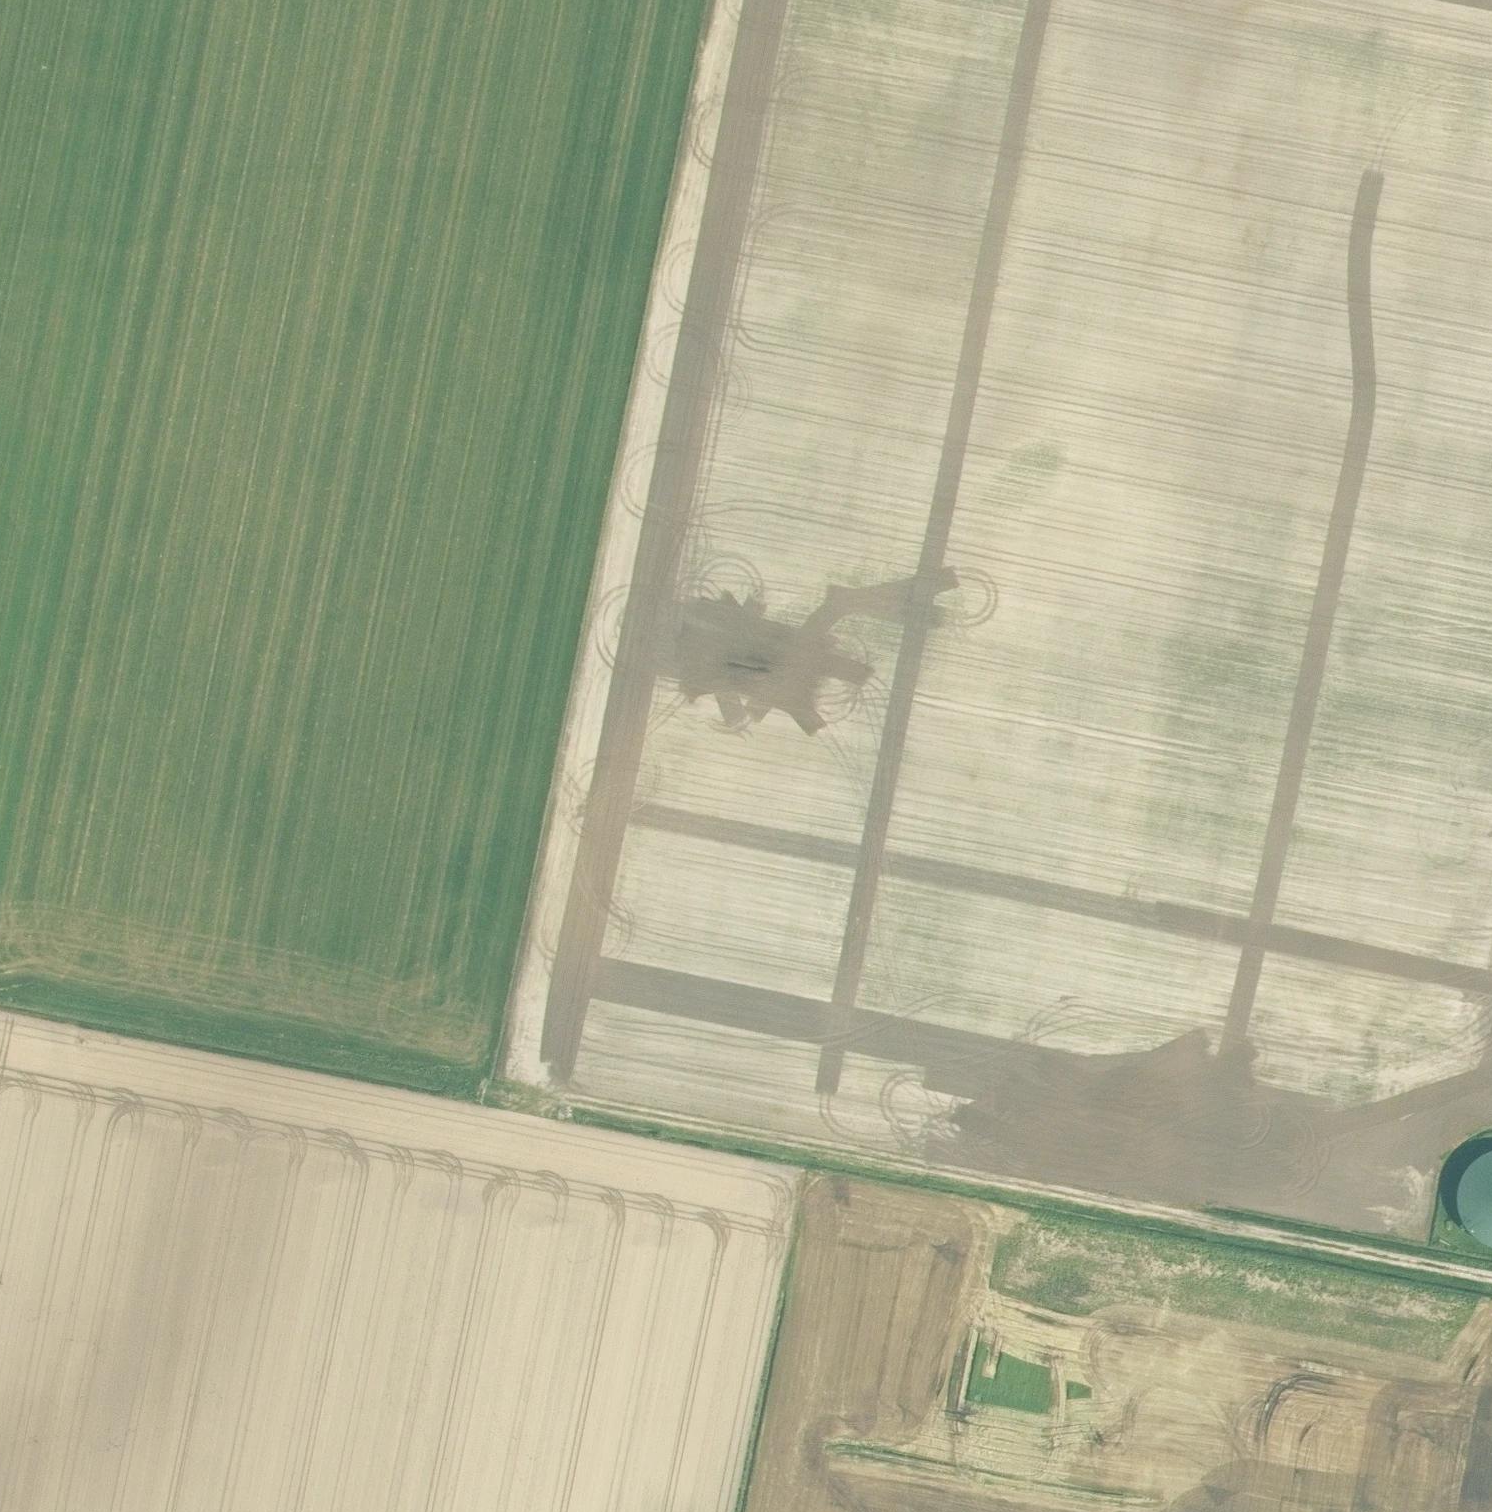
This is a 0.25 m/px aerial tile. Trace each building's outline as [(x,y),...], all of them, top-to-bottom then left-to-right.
[(1491,1152),(1487,1153),(1484,1155),(1480,1157),(1477,1160),(1474,1162),(1471,1165),(1469,1168),(1466,1172),(1464,1175),(1462,1179),(1461,1183),(1460,1186),(1459,1190),(1458,1194),(1458,1198),(1458,1202),(1459,1206),(1459,1210),(1460,1214),(1462,1218),(1463,1222),(1465,1225),(1468,1229),(1470,1232),(1473,1235),(1476,1237),(1479,1240),(1482,1242),(1486,1244),(1489,1246),(1491,1247),(1491,1152)]
